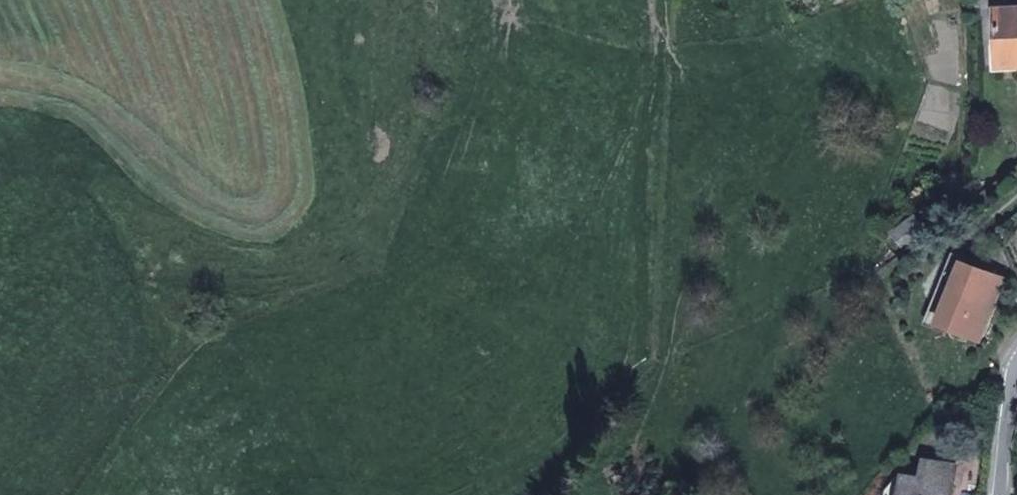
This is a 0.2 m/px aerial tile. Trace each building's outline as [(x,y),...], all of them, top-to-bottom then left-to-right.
[(996,9),(998,66),(1016,65),(1016,8),(996,9)] [(904,246),(923,231),(913,219),(894,234),(904,246)] [(962,261),(937,323),(979,339),(1004,278),(962,261)] [(954,466),(925,461),(922,479),(906,476),(903,494),(949,494),(954,466)]
